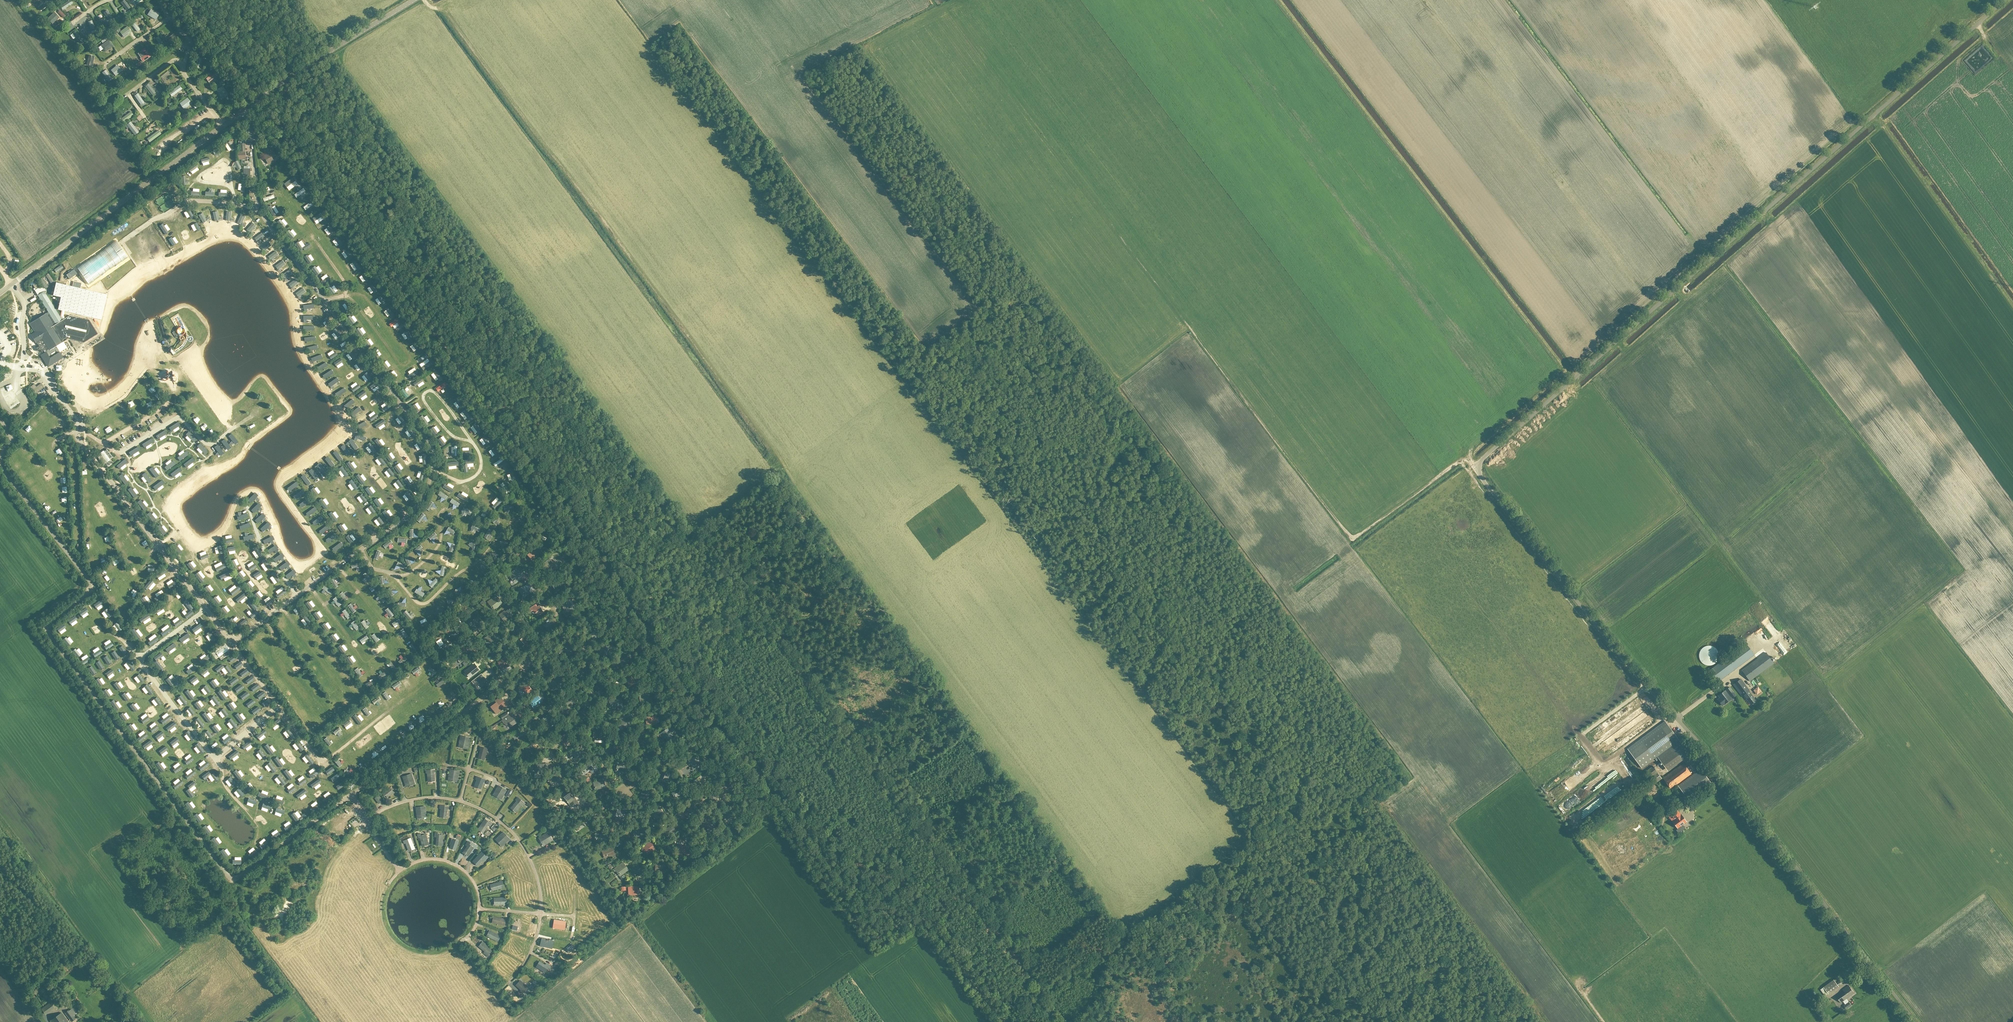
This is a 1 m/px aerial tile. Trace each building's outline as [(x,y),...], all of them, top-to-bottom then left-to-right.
[(71,1),(70,0),(60,7),(62,10),(72,4),(72,2),(71,1)] [(124,1),(121,3),(127,11),(130,8),(124,1)] [(155,20),(159,14),(151,9),(147,15),(155,20)] [(107,11),(103,13),(109,21),(113,19),(107,11)] [(134,22),(131,24),(137,32),(140,30),(134,22)] [(131,33),(127,27),(120,32),(124,38),(131,33)] [(73,33),(72,34),(78,43),(82,40),(76,32),(74,32),(73,33)] [(158,37),(155,39),(162,48),(165,46),(158,37)] [(105,52),(112,47),(108,41),(101,46),(105,52)] [(150,57),(144,48),(141,51),(145,56),(140,59),(143,62),(150,57)] [(94,57),(88,56),(86,65),(92,66),(94,57)] [(111,71),(115,76),(121,71),(117,65),(111,71)] [(163,77),(169,73),(166,70),(158,77),(163,84),(166,81),(163,77)] [(105,71),(102,73),(108,82),(109,81),(110,80),(112,79),(105,71)] [(214,73),(206,79),(207,80),(208,81),(209,82),(217,76),(214,73)] [(152,95),(155,93),(148,84),(145,86),(152,95)] [(182,89),(179,85),(169,93),(170,94),(171,95),(172,97),(182,89)] [(224,97),(228,95),(222,87),(216,91),(221,97),(222,99),(223,99),(224,98),(224,97)] [(143,104),(144,103),(138,94),(134,96),(140,105),(142,104),(143,104)] [(191,104),(187,98),(180,104),(184,109),(191,104)] [(131,113),(130,112),(121,119),(123,123),(133,116),(132,114),(131,113)] [(131,122),(127,125),(134,135),(136,134),(137,133),(138,132),(131,122)] [(147,139),(149,142),(161,134),(160,133),(159,132),(158,131),(147,139)] [(238,160),(246,159),(244,144),(239,144),(239,152),(237,152),(238,160)] [(268,164),(277,159),(270,146),(265,149),(268,154),(265,156),(268,164)] [(188,168),(191,173),(200,168),(197,163),(188,168)] [(279,170),(282,175),(290,171),(288,167),(279,170)] [(182,180),(189,174),(186,171),(179,176),(182,180)] [(304,188),(295,194),(298,198),(307,191),(304,188)] [(152,202),(154,206),(161,201),(159,197),(152,202)] [(314,201),(304,206),(306,210),(316,205),(314,201)] [(323,215),(321,211),(312,218),(315,221),(323,215)] [(196,228),(199,226),(194,219),(191,221),(196,228)] [(120,221),(117,223),(124,234),(127,232),(120,221)] [(328,221),(320,227),(323,231),(331,225),(328,221)] [(252,223),(246,230),(249,232),(250,232),(256,226),(252,223)] [(117,235),(120,233),(116,228),(107,234),(112,243),(120,238),(117,235)] [(190,229),(187,231),(193,243),(196,242),(190,229)] [(261,233),(254,238),(257,241),(257,240),(258,241),(264,236),(261,233)] [(184,246),(187,244),(182,234),(179,236),(184,246)] [(116,241),(77,268),(89,285),(128,258),(116,241)] [(268,242),(261,247),(263,250),(264,250),(265,250),(271,246),(268,242)] [(301,250),(303,253),(312,247),(310,243),(301,250)] [(275,251),(268,257),(270,259),(271,259),(272,260),(278,255),(275,251)] [(345,260),(354,254),(351,251),(343,257),(345,260)] [(282,260),(275,266),(277,269),(278,268),(279,269),(285,264),(282,260)] [(360,261),(351,268),(355,274),(361,270),(359,266),(362,264),(360,261)] [(124,262),(122,263),(128,276),(132,275),(130,271),(128,272),(124,262)] [(289,269),(282,275),(284,278),(285,277),(285,278),(292,273),(289,269)] [(68,273),(66,275),(69,280),(77,274),(74,270),(70,272),(69,271),(68,272),(68,273)] [(325,271),(317,275),(320,280),(331,274),(330,271),(326,273),(325,271)] [(49,273),(45,275),(51,284),(54,282),(49,273)] [(42,277),(38,280),(44,289),(48,286),(42,277)] [(296,279),(289,284),(291,287),(291,286),(292,287),(298,283),(296,279)] [(56,283),(53,296),(60,298),(58,310),(61,311),(60,317),(62,320),(65,319),(63,316),(64,312),(101,320),(107,295),(56,283)] [(303,288),(295,294),(298,296),(299,297),(305,292),(303,288)] [(47,315),(30,326),(35,333),(31,335),(31,336),(36,343),(39,347),(36,348),(39,352),(41,351),(44,355),(43,355),(49,365),(54,362),(55,363),(62,358),(61,358),(62,357),(59,352),(56,347),(64,342),(68,339),(73,341),(83,343),(84,343),(90,339),(97,334),(93,326),(89,320),(88,320),(70,316),(67,317),(65,319),(62,320),(62,321),(54,308),(44,292),(37,296),(38,298),(39,299),(46,309),(48,313),(46,314),(47,315)] [(329,333),(335,329),(332,324),(325,329),(329,333)] [(412,335),(404,340),(407,344),(414,339),(412,335)] [(335,344),(337,348),(344,344),(342,340),(335,344)] [(421,363),(427,358),(425,355),(418,360),(421,363)] [(326,360),(320,364),(324,370),(330,366),(326,360)] [(75,373),(82,381),(92,373),(85,365),(75,373)] [(332,367),(325,372),(329,378),(336,373),(332,367)] [(363,383),(372,377),(369,373),(360,379),(363,383)] [(337,378),(330,383),(332,386),(339,381),(337,378)] [(374,379),(371,382),(374,385),(371,387),(375,392),(380,388),(374,379)] [(34,384),(30,387),(35,394),(43,388),(40,384),(39,385),(36,387),(34,384)] [(344,388),(336,393),(339,396),(346,391),(344,388)] [(348,401),(355,396),(352,393),(345,398),(348,401)] [(352,399),(345,405),(348,408),(355,403),(352,399)] [(190,406),(185,411),(189,414),(194,409),(190,406)] [(424,406),(417,411),(419,414),(426,409),(424,406)] [(359,407),(351,413),(354,416),(361,410),(359,407)] [(467,413),(460,417),(463,422),(470,418),(467,413)] [(63,417),(59,420),(62,427),(67,424),(63,417)] [(406,425),(401,418),(395,423),(400,429),(406,425)] [(218,429),(222,426),(217,420),(213,422),(218,429)] [(184,429),(188,435),(194,431),(190,426),(184,429)] [(448,436),(441,443),(443,446),(451,438),(448,436)] [(409,443),(411,447),(420,443),(418,438),(409,443)] [(353,441),(350,443),(355,450),(358,448),(353,441)] [(122,450),(125,447),(120,442),(117,446),(122,450)] [(345,446),(342,449),(347,456),(350,454),(345,446)] [(113,458),(107,449),(103,451),(104,452),(100,455),(100,454),(97,456),(103,465),(105,464),(107,467),(112,463),(110,460),(113,458)] [(337,452),(334,455),(339,462),(343,460),(337,452)] [(176,463),(180,460),(175,453),(171,457),(176,463)] [(187,467),(191,464),(187,458),(183,461),(187,467)] [(329,458),(326,461),(331,468),(335,466),(329,458)] [(33,463),(35,467),(42,463),(39,459),(33,463)] [(500,470),(507,465),(505,461),(497,466),(500,470)] [(321,464),(318,467),(323,474),(327,472),(321,464)] [(357,468),(363,477),(366,475),(360,466),(357,468)] [(313,471),(309,473),(315,480),(318,478),(313,471)] [(349,473),(346,476),(352,485),(355,482),(349,473)] [(305,476),(302,479),(307,486),(310,483),(305,476)] [(340,491),(344,488),(340,479),(335,481),(340,491)] [(153,484),(158,490),(161,488),(157,481),(153,484)] [(296,482),(289,487),(291,491),(298,486),(296,482)] [(509,496),(512,495),(506,483),(503,485),(509,496)] [(328,485),(325,487),(330,498),(333,496),(328,485)] [(302,490),(295,495),(297,499),(304,493),(302,490)] [(254,494),(247,501),(250,504),(257,497),(254,494)] [(492,497),(489,503),(499,509),(502,503),(492,497)] [(308,499),(301,504),(303,507),(310,502),(308,499)] [(431,512),(437,505),(433,502),(427,509),(431,512)] [(257,504),(251,511),(254,514),(260,507),(257,504)] [(315,507),(308,512),(310,516),(317,511),(315,507)] [(123,508),(117,512),(120,517),(127,513),(123,508)] [(247,508),(241,510),(243,518),(250,516),(247,508)] [(421,524),(428,519),(425,514),(418,519),(421,524)] [(261,515),(254,521),(257,524),(264,518),(261,515)] [(321,516),(314,521),(316,525),(323,520),(321,516)] [(246,529),(253,527),(251,519),(244,521),(246,529)] [(342,526),(345,531),(351,527),(348,522),(342,526)] [(267,523),(260,529),(263,532),(269,526),(267,523)] [(166,524),(159,528),(162,532),(168,528),(166,524)] [(328,525),(321,530),(323,533),(330,528),(328,525)] [(482,534),(484,531),(475,525),(473,528),(482,534)] [(334,534),(327,539),(330,542),(337,537),(334,534)] [(434,542),(440,537),(437,534),(431,538),(434,542)] [(387,549),(390,547),(391,549),(395,547),(391,540),(384,544),(387,549)] [(341,542),(334,548),(336,551),(343,546),(341,542)] [(275,546),(267,551),(269,554),(277,549),(275,546)] [(530,562),(539,554),(534,549),(527,555),(530,558),(528,560),(530,562)] [(280,554),(273,560),(275,563),(283,558),(280,554)] [(411,565),(415,562),(411,556),(407,559),(411,565)] [(545,572),(554,565),(550,559),(542,564),(545,568),(543,569),(545,572)] [(286,562),(279,568),(281,571),(289,566),(286,562)] [(228,574),(229,576),(232,575),(228,567),(222,570),(226,576),(228,574)] [(157,578),(166,572),(164,569),(155,575),(157,578)] [(292,571),(285,576),(287,579),(295,574),(292,571)] [(515,582),(523,577),(519,571),(511,577),(515,582)] [(174,577),(167,581),(170,585),(177,581),(174,577)] [(565,587),(561,581),(554,586),(556,590),(554,591),(556,593),(562,589),(563,589),(563,588),(565,587)] [(525,595),(533,590),(529,584),(521,590),(525,595)] [(416,593),(424,598),(427,594),(422,592),(424,588),(421,586),(416,593)] [(338,604),(339,607),(342,605),(337,596),(333,598),(336,601),(334,602),(336,605),(338,604)] [(495,596),(486,603),(488,605),(487,606),(489,604),(492,608),(492,609),(493,609),(501,604),(495,596)] [(100,600),(93,605),(96,608),(103,603),(100,600)] [(567,601),(562,605),(564,608),(564,609),(565,611),(565,612),(563,613),(565,615),(567,619),(571,616),(570,614),(573,611),(573,610),(574,609),(567,601)] [(536,613),(542,609),(539,605),(539,606),(537,603),(529,609),(531,611),(533,610),(536,613)] [(86,608),(79,613),(81,616),(88,611),(86,608)] [(106,609),(103,611),(108,618),(112,616),(106,609)] [(412,621),(415,617),(407,610),(404,614),(412,621)] [(504,621),(511,616),(508,610),(500,616),(504,621)] [(75,616),(68,621),(70,624),(77,619),(75,616)] [(173,624),(175,627),(184,621),(181,618),(173,624)] [(396,627),(400,624),(396,619),(392,622),(396,627)] [(475,631),(480,626),(474,619),(471,622),(469,621),(467,623),(475,631)] [(549,631),(556,625),(553,620),(545,625),(549,631)] [(117,622),(113,625),(119,632),(122,629),(117,622)] [(513,634),(520,629),(516,623),(509,629),(513,634)] [(63,624),(56,629),(59,633),(66,627),(63,624)] [(160,634),(163,637),(171,630),(169,627),(160,634)] [(140,637),(134,629),(131,631),(137,640),(140,637)] [(592,642),(601,635),(597,630),(590,635),(592,638),(590,640),(592,642)] [(263,641),(266,638),(262,632),(258,635),(263,641)] [(490,643),(496,638),(494,635),(493,636),(492,633),(484,639),(486,641),(488,640),(490,643)] [(451,644),(457,640),(454,636),(454,637),(452,634),(444,640),(446,642),(448,641),(451,644)] [(526,647),(532,643),(526,635),(523,638),(521,636),(519,638),(526,647)] [(65,637),(62,640),(68,647),(71,644),(65,637)] [(150,646),(159,640),(156,637),(147,643),(150,646)] [(320,641),(324,647),(328,644),(324,639),(320,641)] [(227,646),(224,642),(214,650),(214,651),(211,654),(216,660),(219,658),(221,660),(232,653),(229,650),(228,650),(226,646),(227,646)] [(1721,662),(1709,671),(1718,682),(1754,655),(1745,644),(1741,647),(1721,662)] [(570,653),(573,650),(568,645),(565,647),(565,648),(563,650),(569,657),(572,655),(570,653)] [(494,658),(503,653),(500,647),(491,652),(494,658)] [(600,658),(608,652),(604,647),(596,653),(600,658)] [(75,649),(72,651),(77,658),(80,656),(75,649)] [(460,663),(466,659),(460,652),(457,654),(456,653),(453,654),(460,663)] [(1750,681),(1773,664),(1766,653),(1742,671),(1750,681)] [(354,660),(356,659),(354,654),(347,657),(350,664),(355,663),(354,660)] [(503,669),(511,664),(508,658),(500,664),(503,669)] [(128,661),(125,663),(132,671),(135,669),(128,661)] [(189,661),(183,666),(186,670),(192,666),(189,661)] [(548,672),(551,663),(545,661),(542,670),(548,672)] [(614,672),(621,666),(617,661),(610,667),(614,672)] [(221,664),(215,669),(217,673),(223,668),(228,674),(231,672),(227,666),(224,668),(221,664)] [(474,665),(465,672),(467,671),(471,676),(470,677),(479,670),(474,665)] [(420,666),(413,670),(417,675),(423,671),(420,666)] [(582,677),(590,671),(585,666),(578,672),(582,677)] [(206,668),(199,673),(201,676),(208,671),(206,668)] [(111,669),(105,674),(107,677),(114,672),(111,669)] [(481,674),(473,680),(479,688),(487,682),(481,674)] [(628,688),(637,681),(633,675),(625,681),(628,684),(626,685),(628,688)] [(195,676),(188,681),(191,684),(197,679),(195,676)] [(402,678),(408,688),(412,686),(405,676),(402,678)] [(308,686),(313,682),(309,677),(303,681),(308,686)] [(555,689),(562,683),(559,678),(551,683),(555,689)] [(1751,705),(1756,701),(1748,691),(1749,691),(1740,679),(1733,685),(1742,696),(1743,695),(1751,705)] [(601,694),(607,689),(600,682),(597,685),(595,684),(593,686),(601,694)] [(526,683),(517,688),(519,691),(522,689),(524,692),(526,691),(527,693),(532,690),(530,688),(528,685),(527,685),(526,683)] [(147,685),(143,687),(150,696),(153,693),(147,685)] [(188,689),(185,692),(191,700),(194,698),(188,689)] [(220,690),(217,692),(223,701),(226,699),(220,690)] [(1725,691),(1718,696),(1720,698),(1718,700),(1722,706),(1724,704),(1725,704),(1731,700),(1725,691)] [(566,705),(574,700),(570,694),(563,700),(566,705)] [(181,695),(177,698),(184,706),(187,704),(181,695)] [(214,696),(210,698),(217,707),(220,704),(214,696)] [(534,707),(542,701),(538,696),(530,702),(534,707)] [(641,705),(650,703),(649,696),(639,699),(641,705)] [(383,697),(379,700),(382,706),(387,703),(383,697)] [(496,714),(507,706),(500,697),(495,701),(496,703),(493,705),(491,704),(489,705),(496,714)] [(1638,697),(1590,733),(1608,757),(1656,722),(1638,697)] [(612,707),(622,705),(620,699),(611,701),(612,707)] [(113,700),(110,703),(116,711),(119,709),(113,700)] [(588,718),(593,713),(586,706),(583,710),(581,708),(579,710),(588,718)] [(205,712),(202,715),(208,723),(212,721),(205,712)] [(237,713),(234,715),(240,724),(244,721),(237,713)] [(169,714),(161,721),(163,724),(172,718),(169,714)] [(549,725),(554,721),(549,714),(545,716),(544,715),(542,716),(549,725)] [(147,716),(140,720),(143,724),(149,719),(147,716)] [(509,727),(517,722),(513,716),(508,720),(507,717),(504,719),(509,727)] [(198,718),(195,720),(201,729),(204,726),(198,718)] [(625,728),(633,723),(629,718),(621,722),(625,728)] [(231,719),(228,721),(234,730),(237,727),(231,719)] [(278,719),(270,725),(272,729),(281,722),(278,719)] [(174,722),(165,729),(168,732),(176,725),(174,722)] [(1665,722),(1628,750),(1630,753),(1642,768),(1653,760),(1674,745),(1665,733),(1671,729),(1668,725),(1665,722)] [(156,724),(150,729),(152,732),(159,728),(156,724)] [(288,729),(285,731),(291,740),(294,737),(288,729)] [(593,731),(593,738),(596,738),(596,739),(602,739),(603,730),(596,729),(596,731),(593,731)] [(667,740),(673,737),(667,729),(659,734),(663,739),(665,738),(667,740)] [(264,730),(256,736),(258,739),(267,733),(264,730)] [(188,731),(185,734),(191,742),(195,740),(188,731)] [(162,732),(154,737),(157,740),(164,735),(162,732)] [(517,742),(525,737),(522,732),(514,736),(517,742)] [(640,744),(645,740),(639,732),(634,737),(640,744)] [(146,733),(137,739),(139,743),(148,736),(146,733)] [(565,746),(570,741),(565,734),(561,737),(560,735),(558,737),(565,746)] [(229,736),(222,741),(224,745),(231,739),(229,736)] [(470,738),(461,736),(459,746),(468,748),(470,738)] [(177,738),(169,743),(172,746),(179,741),(177,738)] [(150,740),(142,746),(144,750),(153,743),(150,740)] [(250,740),(242,747),(244,750),(252,744),(250,740)] [(297,741),(294,743),(301,752),(304,750),(297,741)] [(198,743),(194,746),(201,754),(204,752),(198,743)] [(267,744),(264,747),(270,755),(273,753),(267,744)] [(218,745),(211,750),(213,753),(220,748),(218,745)] [(527,756),(536,751),(532,745),(524,750),(527,756)] [(610,756),(618,751),(614,745),(606,751),(610,756)] [(165,746),(158,751),(161,755),(168,750),(165,746)] [(241,747),(237,750),(241,756),(245,754),(241,747)] [(488,749),(480,747),(479,750),(480,750),(478,757),(481,758),(481,757),(485,757),(487,752),(488,752),(488,749)] [(260,749),(257,752),(263,760),(266,758),(260,749)] [(236,751),(228,757),(230,760),(239,754),(236,751)] [(653,759),(654,752),(645,751),(644,757),(653,759)] [(307,754),(304,756),(310,765),(313,763),(307,754)] [(191,757),(184,762),(186,765),(193,760),(191,757)] [(277,757),(274,760),(280,768),(283,766),(277,757)] [(692,767),(699,766),(698,757),(688,758),(689,765),(692,765),(692,767)] [(206,761),(198,767),(200,770),(209,764),(206,761)] [(158,762),(155,765),(162,773),(165,771),(158,762)] [(270,762),(266,764),(273,773),(276,770),(270,762)] [(589,762),(582,768),(585,773),(589,770),(591,773),(595,770),(593,767),(589,762)] [(1663,779),(1670,788),(1675,785),(1675,786),(1678,783),(1679,784),(1692,775),(1683,763),(1663,779)] [(180,765),(172,770),(175,774),(182,769),(180,765)] [(626,773),(628,767),(618,765),(617,771),(617,774),(622,775),(622,772),(626,773)] [(1657,772),(1653,767),(1646,772),(1650,778),(1657,772)] [(194,770),(185,777),(187,780),(196,773),(194,770)] [(236,770),(233,772),(239,781),(242,779),(236,770)] [(286,770),(283,772),(289,781),(293,779),(286,770)] [(316,770),(309,775),(311,778),(318,773),(316,770)] [(434,770),(425,771),(426,774),(427,774),(428,781),(434,780),(433,773),(435,773),(434,770)] [(448,779),(457,780),(459,772),(450,770),(448,779)] [(208,772),(201,777),(204,780),(210,775),(215,782),(218,780),(213,773),(211,775),(208,772)] [(672,782),(675,775),(666,772),(664,776),(662,775),(661,778),(672,782)] [(405,786),(414,783),(411,774),(403,777),(405,786)] [(279,775),(276,777),(282,786),(285,783),(279,775)] [(555,775),(548,780),(549,781),(550,780),(555,788),(560,785),(559,782),(561,780),(557,775),(556,776),(555,775)] [(696,788),(705,781),(701,776),(694,781),(696,785),(694,786),(696,788)] [(230,777),(227,779),(232,786),(235,784),(230,777)] [(474,787),(480,789),(483,782),(484,783),(485,780),(477,777),(476,780),(477,780),(474,787)] [(596,789),(605,787),(603,778),(599,779),(599,782),(594,783),(596,789)] [(319,779),(310,786),(312,789),(321,782),(319,779)] [(181,780),(172,786),(175,789),(183,783),(181,780)] [(188,789),(185,791),(190,798),(194,796),(189,790),(196,785),(193,781),(187,786),(188,789)] [(246,783),(242,785),(249,794),(252,791),(246,783)] [(494,794),(502,798),(506,791),(498,786),(494,794)] [(676,797),(684,792),(680,786),(672,792),(676,797)] [(239,788),(236,791),(241,798),(244,795),(239,788)] [(384,796),(385,795),(387,798),(393,793),(389,789),(382,794),(384,796)] [(304,790),(296,796),(298,799),(307,793),(304,790)] [(646,801),(649,793),(643,790),(640,799),(646,801)] [(567,795),(564,797),(569,805),(571,807),(575,804),(576,806),(579,804),(576,800),(574,797),(573,798),(570,793),(569,794),(567,795)] [(331,794),(322,800),(324,804),(333,797),(331,794)] [(512,807),(514,809),(517,811),(522,805),(523,806),(525,804),(517,798),(515,800),(517,801),(512,807)] [(302,812),(309,807),(304,800),(295,808),(299,812),(301,811),(302,812)] [(188,802),(184,804),(190,811),(193,809),(188,802)] [(692,803),(684,808),(686,810),(688,808),(691,812),(696,808),(692,803)] [(318,804),(310,810),(312,813),(320,807),(318,804)] [(441,809),(440,816),(446,817),(447,810),(448,810),(449,807),(440,806),(439,809),(441,809)] [(417,817),(426,816),(425,807),(416,808),(417,817)] [(655,819),(663,813),(659,808),(658,809),(656,808),(653,810),(654,812),(652,813),(655,819)] [(730,814),(733,813),(732,809),(723,810),(724,819),(730,819),(730,814)] [(623,820),(626,813),(617,810),(616,814),(614,813),(613,816),(623,820)] [(1674,814),(1671,816),(1674,820),(1672,822),(1678,829),(1682,827),(1681,826),(1682,825),(1686,822),(1681,815),(1678,811),(1674,814)] [(294,813),(291,815),(296,822),(299,820),(300,821),(307,816),(305,813),(298,818),(294,813)] [(196,814),(193,816),(198,823),(202,821),(196,814)] [(704,818),(700,821),(706,829),(711,825),(713,823),(710,819),(708,821),(705,817),(704,818)] [(490,826),(492,823),(490,822),(490,823),(485,820),(478,830),(483,833),(488,825),(490,826)] [(291,824),(283,829),(286,832),(293,827),(291,824)] [(205,825),(202,828),(207,835),(210,833),(205,825)] [(668,836),(676,831),(672,825),(664,831),(668,836)] [(640,829),(640,831),(635,830),(634,837),(644,838),(645,829),(640,829)] [(278,832),(271,837),(273,840),(280,835),(278,832)] [(438,833),(435,833),(435,837),(437,838),(436,845),(442,846),(443,836),(438,835),(438,833)] [(503,845),(509,839),(503,833),(497,839),(503,845)] [(552,841),(547,833),(540,837),(545,845),(552,841)] [(421,840),(422,846),(428,845),(426,835),(421,836),(420,834),(417,835),(419,840),(421,840)] [(214,837),(211,840),(216,847),(219,844),(214,837)] [(408,850),(414,848),(410,839),(405,841),(408,850)] [(452,841),(450,847),(456,849),(459,841),(456,840),(455,842),(452,841)] [(266,841),(259,846),(261,849),(268,844),(266,841)] [(469,845),(470,843),(468,842),(466,845),(467,847),(463,853),(468,856),(473,848),(469,845)] [(648,854),(655,848),(651,842),(643,848),(648,854)] [(607,857),(616,853),(613,847),(602,852),(603,854),(606,853),(606,855),(606,856),(607,856),(607,857)] [(223,849),(219,852),(225,859),(228,856),(223,849)] [(255,850),(248,855),(250,858),(257,853),(255,850)] [(477,866),(483,859),(485,861),(488,857),(486,856),(486,857),(481,853),(473,861),(477,866)] [(622,862),(613,870),(614,871),(616,870),(617,871),(619,875),(620,874),(620,875),(628,869),(622,862)] [(504,888),(502,882),(492,885),(493,890),(504,888)] [(506,906),(506,897),(503,897),(503,898),(496,898),(496,905),(503,905),(503,906),(506,906)] [(504,925),(505,920),(495,917),(494,923),(504,925)] [(566,921),(554,918),(552,926),(564,929),(566,921)] [(488,937),(498,942),(500,936),(491,932),(488,937)] [(553,941),(541,938),(539,946),(551,950),(553,941)] [(492,950),(483,942),(479,947),(485,952),(484,954),(488,957),(489,955),(488,955),(492,950)] [(545,966),(539,962),(536,967),(545,973),(548,968),(549,969),(551,967),(546,964),(545,966)] [(1828,994),(1839,987),(1834,980),(1824,987),(1828,994)] [(526,986),(520,981),(516,986),(521,991),(520,992),(522,994),(529,988),(526,985),(526,986)] [(1836,996),(1841,1003),(1854,993),(1849,986),(1844,989),(1845,990),(1836,996)] [(75,1019),(73,1016),(75,1014),(72,1009),(69,1011),(69,1010),(65,1013),(71,1021),(75,1019)] [(61,1013),(50,1021),(51,1021),(68,1021),(61,1013)]
